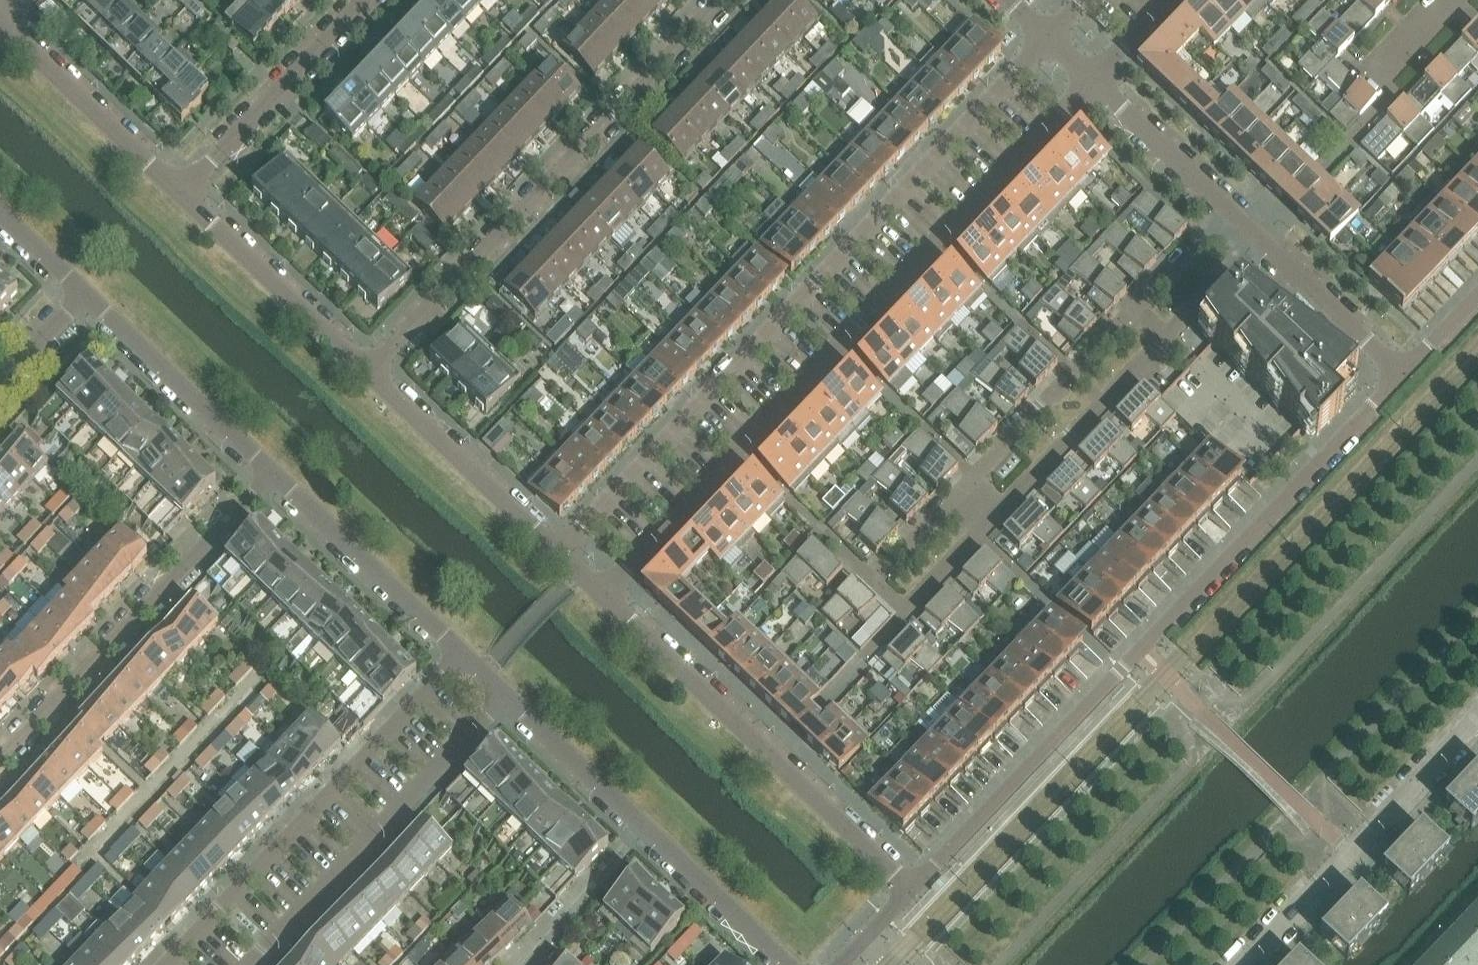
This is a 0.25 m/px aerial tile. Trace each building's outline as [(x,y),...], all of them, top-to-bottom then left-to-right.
[(96,0),(62,0),(57,5),(75,23),(96,0)] [(121,9),(112,0),(96,0),(75,23),(92,39),(121,9)] [(190,0),(175,0),(186,10),(193,3),(190,0)] [(269,0),(245,0),(241,5),(270,32),(285,16),(269,0)] [(285,16),(300,0),(269,0),(285,16)] [(441,0),(434,0),(423,11),(451,38),(465,23),(441,0)] [(471,0),(441,0),(465,23),(479,8),(471,0)] [(479,8),(487,0),(471,0),(479,8)] [(554,0),(541,0),(538,3),(545,9),(554,0)] [(573,0),(562,0),(558,4),(566,12),(575,2),(573,0)] [(636,0),(608,0),(606,2),(639,32),(654,16),(636,0)] [(668,0),(636,0),(654,16),(668,1),(668,0)] [(794,0),(778,0),(770,8),(802,39),(818,23),(794,0)] [(887,0),(868,0),(878,9),(887,0)] [(912,0),(903,0),(901,1),(912,12),(918,6),(912,0)] [(1229,0),(1202,0),(1200,2),(1230,31),(1245,15),(1229,0)] [(1245,15),(1259,0),(1229,0),(1245,15)] [(1321,6),(1315,0),(1311,0),(1302,10),(1310,17),(1321,6)] [(1387,0),(1353,0),(1358,5),(1337,27),(1354,43),(1391,4),(1387,0)] [(639,32),(606,2),(591,17),(624,48),(639,32)] [(1230,31),(1200,2),(1185,18),(1200,34),(1214,47),(1230,31)] [(204,13),(193,3),(186,10),(197,21),(204,13)] [(846,12),(837,3),(829,13),(837,21),(846,12)] [(270,32),(241,5),(225,22),(254,49),(270,32)] [(528,27),(540,15),(533,8),(522,20),(528,27)] [(802,39),(770,8),(755,24),(787,55),(802,39)] [(109,56),(138,25),(121,9),(92,39),(109,56)] [(1299,28),(1310,17),(1302,10),(1292,21),(1299,28)] [(451,38),(423,11),(409,26),(437,53),(451,38)] [(855,21),(846,12),(837,21),(847,30),(855,21)] [(1354,43),(1337,27),(1322,13),(1306,30),(1321,44),(1300,66),(1316,82),(1319,79),(1335,63),(1354,43)] [(1114,24),(1104,14),(1096,22),(1106,32),(1114,24)] [(624,48),(591,17),(577,33),(609,63),(624,48)] [(1186,49),(1200,34),(1185,18),(1170,33),(1186,49)] [(517,39),(528,27),(522,20),(510,32),(517,39)] [(541,38),(551,28),(543,20),(533,31),(541,38)] [(894,31),(884,21),(878,27),(888,37),(894,31)] [(1001,53),(968,22),(964,27),(952,39),(957,43),(985,70),(988,68),(1001,53)] [(787,55),(755,24),(740,40),(773,70),(787,55)] [(127,72),(156,42),(138,25),(109,56),(127,72)] [(221,44),(229,36),(217,25),(210,33),(221,44)] [(1477,59),(1477,60),(1477,25),(1440,64),(1457,80),(1477,59)] [(437,53),(409,26),(395,41),(423,68),(437,53)] [(1280,49),(1291,37),(1283,30),(1272,41),(1280,49)] [(869,48),(875,42),(864,32),(858,38),(869,48)] [(609,63),(577,33),(561,49),(593,80),(609,63)] [(1203,94),(1171,64),(1186,49),(1170,33),(1140,65),(1188,110),(1203,94)] [(527,53),(537,43),(529,35),(519,45),(527,53)] [(233,55),(240,47),(229,36),(221,44),(233,55)] [(500,56),(512,45),(505,38),(494,50),(500,56)] [(869,48),(858,38),(852,44),(863,55),(869,48)] [(773,70),(740,40),(725,55),(758,86),(773,70)] [(423,68),(395,41),(381,56),(409,82),(423,68)] [(1269,60),(1280,49),(1272,41),(1262,52),(1269,60)] [(144,89),(173,58),(156,42),(127,72),(144,89)] [(985,70),(957,43),(942,58),(970,86),(973,83),(983,73),(985,70)] [(826,62),(836,52),(828,45),(819,55),(826,62)] [(489,68),(500,56),(494,50),(482,62),(489,68)] [(970,86),(942,58),(935,52),(920,67),(923,70),(956,101),(958,99),(968,88),(970,86)] [(758,86),(725,55),(711,71),(743,102),(758,86)] [(826,62),(819,55),(809,64),(817,72),(826,62)] [(409,82),(381,56),(367,71),(395,97),(409,82)] [(162,105),(191,75),(173,58),(144,89),(162,105)] [(1249,60),(1240,70),(1248,78),(1258,68),(1249,60)] [(502,79),(512,69),(504,61),(494,71),(502,79)] [(581,93),(549,62),(533,79),(565,109),(581,93)] [(850,91),(838,79),(844,73),(834,63),(822,75),(833,85),(830,87),(843,99),(850,91)] [(1376,102),(1335,63),(1319,79),(1343,103),(1329,117),(1346,133),(1376,102)] [(1471,93),(1457,80),(1440,64),(1403,103),(1420,119),(1441,97),(1455,111),(1471,93)] [(1279,77),(1268,67),(1261,74),(1272,85),(1279,77)] [(472,86),(484,74),(477,68),(465,79),(472,86)] [(956,101),(923,70),(908,86),(912,90),(941,117),(943,115),(947,110),(949,109),(953,104),(956,101)] [(395,97),(367,71),(353,85),(381,112),(395,97)] [(493,89),(502,79),(494,71),(485,81),(493,89)] [(743,102),(711,71),(696,87),(728,117),(743,102)] [(199,102),(209,92),(191,75),(162,105),(182,125),(201,104),(199,102)] [(796,93),(806,83),(798,76),(789,86),(796,93)] [(1290,88),(1279,77),(1272,85),(1283,95),(1290,88)] [(472,86),(465,79),(454,91),(461,98),(472,86)] [(565,109),(533,79),(518,94),(550,125),(565,109)] [(381,112),(353,85),(339,100),(367,127),(381,112)] [(1046,97),(1034,85),(1027,93),(1039,105),(1046,97)] [(787,103),(796,93),(789,86),(779,96),(787,103)] [(728,117),(696,87),(681,102),(713,133),(728,117)] [(941,117),(912,90),(897,105),(926,133),(928,130),(938,120),(941,117)] [(482,100),(474,93),(465,103),(472,110),(482,100)] [(550,125),(518,94),(503,110),(535,140),(550,125)] [(814,105),(804,94),(798,101),(808,111),(814,105)] [(1218,108),(1203,94),(1188,110),(1203,124),(1218,108)] [(1219,140),(1248,110),(1232,94),(1218,108),(1203,124),(1219,140)] [(1310,107),(1299,96),(1292,104),(1303,115),(1310,107)] [(444,116),(455,104),(449,97),(437,109),(444,116)] [(367,127),(339,100),(324,116),(352,142),(367,127)] [(808,111),(798,101),(792,107),(802,117),(808,111)] [(911,148),(882,121),(861,101),(847,117),(867,137),(896,164),(899,161),(908,151),(911,148)] [(713,133),(681,102),(666,118),(698,148),(713,133)] [(472,110),(465,103),(455,112),(463,120),(472,110)] [(1434,132),(1420,119),(1403,103),(1361,147),(1378,163),(1403,136),(1418,150),(1434,132)] [(926,133),(897,105),(882,121),(911,148),(913,146),(923,135),(926,133)] [(1476,114),(1467,106),(1452,122),(1461,130),(1476,114)] [(776,115),(768,107),(759,117),(767,124),(776,115)] [(1321,118),(1310,107),(1303,115),(1314,125),(1321,118)] [(433,127),(444,116),(437,109),(426,121),(433,127)] [(472,110),(463,120),(472,128),(481,118),(472,110)] [(535,140),(503,110),(488,125),(521,156),(535,140)] [(1235,155),(1263,125),(1248,110),(1219,140),(1235,155)] [(767,124),(759,117),(750,127),(757,134),(767,124)] [(698,148),(666,118),(650,134),(683,165),(698,148)] [(443,141),(452,131),(444,124),(435,134),(443,141)] [(521,156),(488,125),(474,141),(506,172),(521,156)] [(1251,170),(1279,140),(1263,125),(1235,155),(1251,170)] [(332,143),(314,126),(305,136),(323,153),(332,143)] [(784,136),(774,126),(768,132),(778,142),(784,136)] [(416,145),(427,133),(421,127),(409,139),(416,145)] [(1342,138),(1331,127),(1324,135),(1335,145),(1342,138)] [(1108,156),(1092,141),(1080,129),(1066,142),(1064,145),(1093,172),(1108,156)] [(778,142),(768,132),(753,147),(764,158),(778,142)] [(1442,133),(1438,137),(1443,143),(1448,138),(1442,133)] [(433,151),(443,141),(435,134),(425,144),(433,151)] [(896,164),(867,137),(852,152),(881,180),(884,177),(893,167),(896,164)] [(737,156),(746,146),(739,138),(729,148),(737,156)] [(405,157),(416,145),(409,139),(398,150),(405,157)] [(1266,184),(1294,155),(1279,140),(1251,170),(1266,184)] [(506,172),(474,141),(459,157),(491,187),(506,172)] [(1093,172),(1064,145),(1061,148),(1051,158),(1049,160),(1078,188),(1093,172)] [(670,178),(638,147),(622,164),(655,194),(670,178)] [(350,160),(337,148),(330,156),(342,168),(350,160)] [(728,166),(737,156),(729,148),(720,158),(728,166)] [(1368,162),(1356,151),(1349,159),(1360,169),(1368,162)] [(881,180),(852,152),(837,168),(866,195),(869,193),(878,182),(881,180)] [(270,209),(305,172),(287,155),(252,192),(270,209)] [(413,173),(422,163),(415,155),(405,165),(413,173)] [(1317,176),(1311,171),(1294,155),(1266,184),(1289,206),(1297,214),(1325,184),(1317,176)] [(491,187),(459,157),(444,172),(476,203),(491,187)] [(755,167),(744,157),(739,163),(749,173),(755,167)] [(363,172),(350,160),(342,168),(355,180),(363,172)] [(1082,192),(1078,188),(1049,160),(1046,163),(1036,174),(1034,176),(1067,208),(1082,192)] [(381,182),(393,170),(386,163),(374,175),(381,182)] [(749,173),(739,163),(732,169),(743,179),(749,173)] [(1413,163),(1407,169),(1415,176),(1417,178),(1423,171),(1413,163)] [(655,194),(622,164),(608,179),(640,210),(655,194)] [(413,173),(405,165),(396,175),(403,183),(413,173)] [(866,195),(837,168),(822,184),(851,211),(854,209),(864,198),(866,195)] [(1406,170),(1397,180),(1395,182),(1397,183),(1394,186),(1400,192),(1415,176),(1407,169),(1406,170)] [(1473,171),(1458,187),(1477,206),(1477,176),(1473,171)] [(288,226),(322,189),(305,172),(270,209),(288,226)] [(476,203),(444,172),(429,188),(461,219),(476,203)] [(1389,182),(1378,172),(1371,179),(1382,190),(1389,182)] [(702,192),(712,182),(705,174),(695,185),(702,192)] [(736,182),(728,174),(723,179),(729,184),(732,187),(736,182)] [(380,189),(367,176),(359,184),(373,196),(380,189)] [(1067,208),(1034,176),(1032,179),(1021,189),(1019,192),(1048,219),(1053,224),(1067,208)] [(640,210),(608,179),(593,195),(625,226),(640,210)] [(710,192),(704,198),(715,208),(720,203),(721,202),(727,196),(722,192),(729,184),(723,179),(710,192)] [(851,211),(822,184),(807,199),(836,227),(839,224),(849,213),(851,211)] [(1313,229),(1342,199),(1325,184),(1297,214),(1313,229)] [(1386,208),(1399,194),(1393,187),(1379,201),(1386,208)] [(1458,187),(1443,203),(1477,235),(1477,206),(1458,187)] [(461,219),(429,188),(413,204),(446,235),(461,219)] [(1126,204),(1132,198),(1122,188),(1116,194),(1126,204)] [(305,242),(340,205),(322,189),(288,226),(305,242)] [(688,207),(698,196),(690,189),(681,199),(688,207)] [(1048,219),(1019,192),(1017,195),(1007,205),(1004,207),(1033,235),(1048,219)] [(1186,230),(1166,211),(1146,192),(1116,224),(1121,229),(1135,214),(1153,228),(1147,236),(1165,253),(1186,230)] [(399,213),(406,205),(393,193),(385,200),(399,213)] [(1126,204),(1116,194),(1110,200),(1120,210),(1126,204)] [(625,226),(593,195),(578,210),(610,241),(625,226)] [(715,208),(704,198),(695,209),(705,219),(715,208)] [(836,227),(807,199),(792,215),(821,242),(824,240),(834,229),(836,227)] [(1330,245),(1358,215),(1342,199),(1313,229),(1330,245)] [(1378,216),(1386,208),(1379,201),(1371,210),(1378,216)] [(821,242),(792,215),(778,202),(764,217),(778,231),(806,258),(813,251),(814,250),(819,245),(821,242)] [(1477,235),(1443,203),(1428,219),(1462,251),(1477,235)] [(322,258),(357,222),(340,205),(305,242),(322,258)] [(419,218),(406,205),(399,213),(411,225),(419,218)] [(1033,235),(1004,207),(1002,210),(992,220),(989,223),(1018,251),(1023,255),(1038,239),(1033,235)] [(610,241),(578,210),(563,226),(595,257),(610,241)] [(664,232),(673,223),(665,215),(656,225),(664,232)] [(1097,236),(1102,229),(1092,219),(1086,226),(1097,236)] [(1462,251),(1428,219),(1413,234),(1448,267),(1462,251)] [(339,275),(374,238),(357,222),(322,258),(339,275)] [(1356,239),(1351,234),(1358,226),(1353,222),(1336,240),(1346,250),(1356,239)] [(1018,251),(989,223),(987,226),(977,236),(974,239),(1003,266),(1018,251)] [(1156,262),(1121,229),(1116,224),(1086,255),(1092,260),(1105,246),(1123,259),(1117,268),(1135,285),(1156,262)] [(664,232),(656,225),(646,235),(654,242),(664,232)] [(437,243),(419,226),(410,236),(428,253),(437,243)] [(595,257),(563,226),(548,242),(580,272),(595,257)] [(1097,236),(1086,226),(1080,232),(1091,242),(1097,236)] [(687,238),(677,228),(671,234),(681,244),(687,238)] [(806,258),(778,231),(762,247),(791,274),(794,271),(804,260),(806,258)] [(681,244),(671,234),(665,240),(675,250),(681,244)] [(1448,267),(1413,234),(1399,250),(1433,282),(1448,267)] [(357,291),(392,255),(374,238),(339,275),(357,291)] [(1008,270),(1003,266),(974,239),(972,241),(959,255),(992,287),(1008,270)] [(580,272),(548,242),(533,258),(565,288),(580,272)] [(784,281),(748,246),(732,262),(740,270),(769,297),(771,295),(784,281)] [(634,264),(643,254),(636,247),(626,256),(634,264)] [(652,275),(667,259),(656,249),(641,265),(652,275)] [(1433,282),(1399,250),(1384,265),(1418,298),(1433,282)] [(378,311),(413,275),(392,255),(357,291),(378,311)] [(1126,294),(1092,260),(1086,255),(1077,265),(1071,271),(1065,277),(1056,287),(1061,292),(1075,277),(1093,291),(1087,299),(1105,316),(1126,294)] [(1077,265),(1066,255),(1061,261),(1071,271),(1077,265)] [(634,264),(626,256),(617,266),(624,274),(634,264)] [(565,288),(533,258),(518,273),(551,304),(565,288)] [(1071,271),(1061,261),(1055,267),(1065,277),(1071,271)] [(984,296),(969,281),(951,264),(937,278),(935,280),(964,308),(968,312),(984,296)] [(652,275),(641,265),(635,271),(646,281),(652,275)] [(1418,298),(1384,265),(1368,282),(1402,314),(1418,298)] [(769,297),(740,270),(725,286),(754,313),(757,311),(766,300),(769,297)] [(551,304),(518,273),(503,289),(535,320),(551,304)] [(604,295),(614,285),(606,278),(596,288),(604,295)] [(18,294),(2,279),(0,281),(0,314),(18,294)] [(964,308),(935,280),(932,283),(922,293),(920,296),(949,323),(964,308)] [(1043,292),(1032,282),(1026,288),(1037,298),(1043,292)] [(754,313),(725,286),(710,301),(739,329),(742,326),(751,315),(754,313)] [(1238,286),(1203,323),(1203,324),(1215,343),(1229,364),(1236,357),(1263,395),(1270,388),(1296,427),(1302,421),(1308,426),(1317,439),(1343,411),(1332,401),(1336,396),(1341,391),(1344,388),(1346,386),(1357,375),(1350,370),(1333,357),(1299,332),(1298,334),(1295,330),(1286,323),(1269,309),(1267,308),(1238,286)] [(1096,325),(1061,292),(1056,287),(1026,319),(1031,324),(1045,309),(1063,323),(1057,331),(1075,348),(1096,325)] [(595,305),(604,295),(596,288),(587,298),(595,305)] [(1037,298),(1026,288),(1020,294),(1031,304),(1037,298)] [(628,300),(617,290),(611,296),(622,306),(628,300)] [(622,306),(611,296),(605,302),(616,313),(622,306)] [(953,327),(949,323),(920,296),(918,299),(907,309),(905,312),(934,339),(938,343),(953,327)] [(506,323),(513,315),(495,298),(486,308),(504,325),(506,323)] [(739,329),(710,301),(695,317),(724,344),(727,342),(737,331),(739,329)] [(574,326),(584,316),(576,309),(567,319),(574,326)] [(934,339),(905,312),(903,314),(892,325),(890,327),(919,355),(934,339)] [(526,328),(513,315),(506,323),(519,336),(526,328)] [(724,344),(695,317),(681,332),(709,360),(712,358),(722,347),(724,344)] [(565,336),(574,326),(567,319),(557,329),(565,336)] [(587,321),(581,328),(592,338),(598,331),(587,321)] [(1003,334),(992,323),(987,329),(997,340),(1003,334)] [(451,381),(486,344),(465,324),(430,361),(451,381)] [(919,355),(890,327),(888,330),(878,340),(875,343),(904,370),(919,355)] [(1057,366),(1037,346),(1017,327),(987,359),(993,364),(1006,350),(1024,363),(1018,371),(1036,388),(1057,366)] [(586,344),(592,338),(581,328),(576,334),(586,344)] [(997,340),(987,329),(981,336),(991,346),(997,340)] [(543,344),(530,332),(523,340),(536,352),(543,344)] [(709,360),(681,332),(666,348),(695,376),(697,373),(707,362),(709,360)] [(904,370),(875,343),(873,346),(860,359),(889,386),(904,370)] [(469,397),(503,361),(486,344),(451,381),(469,397)] [(695,376),(666,348),(651,364),(680,391),(682,389),(692,378),(695,376)] [(563,370),(569,364),(558,354),(552,360),(563,370)] [(1027,397),(993,364),(987,359),(978,369),(972,375),(966,381),(957,390),(963,395),(976,381),(994,395),(988,403),(1006,420),(1027,397)] [(978,369),(967,359),(962,365),(972,375),(978,369)] [(552,360),(546,366),(557,376),(563,370),(552,360)] [(487,414),(521,378),(503,361),(469,397),(487,414)] [(54,433),(106,378),(90,363),(38,418),(54,433)] [(680,391),(651,364),(636,380),(665,407),(667,404),(677,394),(680,391)] [(972,375),(962,365),(955,371),(966,381),(972,375)] [(884,399),(852,368),(838,382),(836,384),(869,416),(884,399)] [(69,448),(122,393),(106,378),(54,433),(69,448)] [(665,407),(636,380),(621,395),(650,423),(652,420),(662,410),(665,407)] [(869,416),(836,384),(833,387),(823,397),(821,400),(854,433),(870,417),(869,416)] [(1176,416),(1160,401),(1144,385),(1115,416),(1132,432),(1145,418),(1161,432),(1171,422),(1176,416)] [(938,402),(944,396),(933,386),(927,392),(938,402)] [(537,405),(543,399),(532,389),(527,395),(537,405)] [(997,429),(963,395),(957,390),(927,423),(932,428),(947,412),(961,424),(943,438),(967,461),(976,452),(997,429)] [(938,402),(927,392),(921,398),(932,409),(938,402)] [(85,463),(137,408),(122,393),(69,448),(85,463)] [(537,405),(527,395),(521,401),(532,411),(537,405)] [(650,423),(621,395),(606,411),(635,438),(637,436),(647,425),(650,423)] [(854,433),(821,400),(818,403),(808,413),(805,416),(839,447),(840,448),(854,433)] [(101,478),(153,423),(137,408),(85,463),(101,478)] [(635,438),(606,411),(591,426),(620,454),(622,452),(632,441),(635,438)] [(839,447),(805,416),(797,425),(793,429),(791,432),(824,463),(839,447)] [(521,437),(503,420),(497,427),(508,437),(515,444),(521,437)] [(116,492),(169,437),(153,423),(101,478),(116,492)] [(1139,456),(1131,448),(1106,425),(1077,455),(1094,471),(1107,458),(1124,471),(1139,456)] [(620,454),(591,426),(576,442),(605,470),(607,467),(617,457),(620,454)] [(512,444),(507,438),(508,437),(497,427),(482,443),(498,459),(512,444)] [(904,438),(893,428),(888,433),(899,443),(904,438)] [(958,470),(943,455),(918,431),(888,463),(893,468),(907,453),(925,467),(919,475),(937,493),(958,470)] [(824,463),(791,432),(789,434),(778,444),(776,447),(809,479),(824,463)] [(899,443),(888,433),(882,440),(892,450),(899,443)] [(132,507),(184,452),(169,437),(116,492),(132,507)] [(48,466),(35,453),(18,438),(4,453),(34,482),(48,466)] [(1145,449),(1137,441),(1131,448),(1139,456),(1145,449)] [(605,470),(576,442),(561,458),(590,485),(593,483),(602,472),(605,470)] [(1241,478),(1205,444),(1189,460),(1225,494),(1234,484),(1241,478)] [(809,479),(776,447),(774,450),(763,460),(761,463),(794,495),(809,479)] [(148,522),(200,467),(184,452),(132,507),(148,522)] [(4,453),(0,457),(0,478),(20,496),(34,482),(4,453)] [(590,485),(561,458),(557,454),(542,469),(575,501),(578,498),(582,494),(587,488),(590,485)] [(1225,494),(1189,460),(1174,475),(1210,510),(1213,513),(1223,503),(1220,500),(1225,494)] [(928,502),(893,468),(888,463),(878,473),(873,479),(867,485),(858,495),(863,500),(877,485),(895,499),(889,507),(907,524),(928,502)] [(878,473),(874,469),(868,463),(862,469),(873,479),(878,473)] [(1094,488),(1069,464),(1040,494),(1057,511),(1069,497),(1087,510),(1101,495),(1094,488)] [(164,538),(216,483),(200,467),(148,522),(164,538)] [(575,501),(542,469),(526,485),(560,517),(573,503),(575,501)] [(873,479),(862,469),(856,475),(867,485),(873,479)] [(786,504),(752,472),(749,475),(739,486),(736,489),(765,517),(769,521),(784,505),(785,505),(786,504)] [(1210,510),(1174,475),(1160,491),(1195,526),(1198,528),(1208,519),(1205,516),(1210,510)] [(0,478),(0,506),(6,511),(20,496),(0,478)] [(1101,495),(1108,487),(1101,480),(1094,488),(1101,495)] [(765,517),(736,489),(734,491),(724,502),(722,504),(750,532),(765,517)] [(844,500),(834,490),(828,496),(839,506),(844,500)] [(70,499),(62,491),(54,500),(61,508),(70,499)] [(1190,531),(1195,526),(1160,491),(1145,506),(1180,541),(1183,544),(1193,534),(1190,531)] [(898,533),(863,500),(858,495),(827,527),(833,532),(847,517),(865,530),(859,539),(877,556),(898,533)] [(839,506),(828,496),(822,503),(833,513),(839,506)] [(61,508),(54,500),(45,510),(53,517),(61,508)] [(83,508),(76,500),(67,509),(75,517),(83,508)] [(1064,534),(1031,503),(1002,534),(1019,550),(1032,536),(1049,550),(1064,534)] [(750,532),(722,504),(719,507),(709,517),(707,520),(735,548),(740,552),(754,536),(750,532)] [(1180,541),(1145,506),(1130,522),(1165,557),(1168,560),(1178,550),(1175,547),(1180,541)] [(75,517),(67,509),(59,519),(66,526),(75,517)] [(735,548),(707,520),(704,523),(691,536),(709,554),(720,564),(735,548)] [(33,537),(42,528),(34,521),(26,530),(29,533),(33,537)] [(1165,557),(1130,522),(1115,538),(1151,572),(1154,575),(1163,565),(1160,563),(1165,557)] [(223,594),(275,539),(259,523),(207,578),(223,594)] [(33,537),(29,533),(26,530),(17,539),(24,546),(33,537)] [(55,537),(48,530),(39,539),(47,546),(55,537)] [(147,556),(130,540),(121,531),(106,546),(133,571),(147,556)] [(799,549),(805,542),(794,532),(788,539),(799,549)] [(55,537),(47,546),(57,555),(68,544),(58,534),(55,537)] [(679,586),(709,554),(691,536),(660,569),(679,586)] [(1151,572),(1115,538),(1100,553),(1136,588),(1139,591),(1148,581),(1145,578),(1151,572)] [(47,546),(39,539),(31,548),(38,555),(47,546)] [(238,609),(291,554),(275,539),(223,594),(238,609)] [(799,549),(788,539),(783,544),(793,554),(799,549)] [(843,572),(812,543),(781,576),(788,581),(797,590),(813,576),(827,589),(843,572)] [(133,571),(106,546),(92,561),(118,586),(133,571)] [(154,546),(147,554),(155,561),(162,553),(154,546)] [(14,558),(6,550),(0,557),(0,562),(5,567),(14,558)] [(1018,583),(985,552),(956,582),(973,598),(987,583),(1003,598),(1018,583)] [(1130,594),(1136,588),(1100,553),(1085,569),(1121,604),(1124,607),(1133,597),(1130,594)] [(254,623),(306,568),(291,554),(238,609),(254,623)] [(1026,556),(1018,565),(1026,574),(1035,564),(1026,556)] [(27,567),(20,559),(11,569),(19,576),(27,567)] [(118,586),(92,561),(78,576),(104,601),(118,586)] [(769,580),(775,573),(765,563),(758,570),(769,580)] [(269,638),(322,583),(306,568),(254,623),(269,638)] [(19,576),(11,569),(2,578),(10,585),(19,576)] [(695,601),(679,586),(660,569),(644,586),(677,618),(695,601)] [(1121,604),(1085,569),(1070,585),(1106,619),(1115,609),(1121,604)] [(764,585),(769,580),(758,570),(753,575),(764,585)] [(778,592),(788,581),(781,576),(781,575),(771,586),(778,592)] [(104,601),(78,576),(64,591),(91,615),(104,601)] [(882,610),(852,581),(821,613),(836,628),(853,614),(866,627),(882,610)] [(285,653),(337,598),(322,583),(269,638),(285,653)] [(1106,619),(1070,585),(1055,601),(1094,638),(1103,628),(1100,625),(1106,619)] [(91,615),(64,591),(63,591),(68,596),(54,610),(81,635),(95,619),(91,615)] [(980,622),(948,591),(919,621),(936,637),(949,624),(966,637),(980,622)] [(301,668),(353,613),(337,598),(285,653),(301,668)] [(218,624),(206,612),(192,599),(178,614),(204,639),(218,624)] [(12,609),(5,601),(0,606),(0,614),(4,618),(12,609)] [(712,650),(743,617),(742,616),(735,623),(720,609),(712,617),(695,601),(677,618),(712,651),(712,650)] [(799,620),(809,610),(803,604),(793,614),(799,620)] [(81,635),(54,610),(40,624),(66,649),(81,635)] [(805,626),(815,616),(809,610),(799,620),(805,626)] [(1082,644),(1066,628),(1046,610),(1031,625),(1067,661),(1070,663),(1079,653),(1076,651),(1082,644)] [(316,683),(369,628),(353,613),(301,668),(316,683)] [(204,639),(178,614),(163,629),(190,654),(204,639)] [(743,617),(712,650),(727,665),(759,632),(743,617)] [(66,649),(40,624),(26,639),(29,642),(52,664),(66,649)] [(1067,661),(1031,625),(1016,641),(1052,676),(1061,666),(1067,661)] [(332,698),(384,643),(369,628),(316,683),(332,698)] [(190,654),(163,629),(149,644),(176,669),(190,654)] [(871,630),(855,646),(861,651),(876,635),(871,630)] [(932,651),(923,642),(910,630),(881,661),(898,677),(910,664),(928,676),(943,661),(932,651)] [(29,642),(26,639),(19,632),(5,647),(8,650),(8,649),(29,670),(38,679),(52,664),(29,642)] [(742,680),(774,647),(759,632),(727,665),(742,680)] [(830,650),(840,640),(834,634),(824,644),(830,650)] [(937,645),(929,637),(923,642),(932,651),(937,645)] [(836,656),(846,645),(840,640),(830,650),(836,656)] [(1052,676),(1016,641),(1001,657),(1037,692),(1046,682),(1052,676)] [(348,714),(400,658),(384,643),(332,698),(348,714)] [(176,669),(149,644),(135,659),(161,683),(176,669)] [(263,663),(273,653),(264,645),(254,655),(263,663)] [(758,695),(790,662),(774,647),(742,680),(743,680),(758,695)] [(8,649),(8,650),(0,658),(0,671),(20,690),(34,675),(38,680),(38,679),(29,670),(8,649)] [(1037,692),(1001,657),(987,672),(1025,710),(1034,700),(1031,698),(1037,692)] [(364,728),(417,673),(400,658),(348,714),(364,728)] [(161,683),(135,659),(121,673),(147,698),(161,683)] [(245,678),(253,669),(246,662),(237,671),(245,678)] [(774,710),(774,709),(805,676),(790,662),(758,695),(774,710)] [(0,671),(0,699),(6,704),(20,690),(0,671)] [(245,678),(237,671),(229,680),(236,687),(245,678)] [(1025,710),(987,672),(972,688),(1007,723),(1016,713),(1022,708),(1025,710)] [(147,698),(121,673),(107,688),(133,713),(147,698)] [(805,676),(774,709),(783,718),(781,719),(786,723),(787,722),(795,730),(806,740),(822,723),(812,713),(806,708),(822,692),(821,691),(820,691),(805,676)] [(911,694),(896,679),(890,685),(905,700),(911,694)] [(875,700),(885,690),(879,684),(869,695),(875,700)] [(133,713),(107,688),(93,703),(119,728),(133,713)] [(268,704),(276,695),(269,688),(260,697),(268,704)] [(1007,723),(972,688),(957,704),(992,739),(995,742),(1005,732),(1002,729),(1007,723)] [(881,706),(891,696),(885,690),(875,700),(881,706)] [(217,708),(225,699),(218,692),(209,701),(217,708)] [(268,704),(260,697),(251,706),(259,713),(268,704)] [(217,708),(209,701),(201,710),(208,717),(217,708)] [(119,728),(93,703),(78,718),(83,722),(77,729),(99,749),(119,728)] [(992,739),(957,704),(942,719),(977,754),(980,757),(990,747),(987,744),(992,739)] [(822,756),(854,723),(838,707),(822,723),(806,740),(822,755),(822,756)] [(341,745),(329,733),(311,716),(296,731),(326,760),(341,745)] [(239,734),(248,725),(241,717),(232,727),(239,734)] [(972,760),(977,754),(942,719),(927,735),(962,770),(965,773),(975,763),(972,760)] [(189,737),(197,728),(190,721),(181,730),(189,737)] [(839,771),(870,738),(854,723),(822,756),(839,771)] [(231,743),(239,734),(232,727),(223,736),(231,743)] [(99,749),(77,729),(62,744),(88,769),(103,754),(99,749)] [(180,747),(189,737),(181,730),(172,739),(180,747)] [(326,760),(296,731),(282,746),(312,775),(326,760)] [(957,776),(962,770),(927,735),(912,751),(947,786),(957,776)] [(462,812),(515,757),(498,741),(445,796),(462,812)] [(88,769),(62,744),(48,759),(74,784),(88,769)] [(312,775),(282,746),(268,761),(298,790),(312,775)] [(211,763),(220,754),(212,747),(204,756),(211,763)] [(160,767),(169,758),(162,751),(153,760),(160,767)] [(947,786),(912,751),(897,766),(933,801),(936,804),(945,794),(942,791),(947,786)] [(203,772),(211,763),(204,756),(195,765),(203,772)] [(477,827),(530,772),(515,757),(462,812),(477,827)] [(74,784),(48,759),(34,773),(60,798),(74,784)] [(152,776),(160,767),(153,760),(144,769),(152,776)] [(298,790),(268,761),(254,776),(284,804),(298,790)] [(933,801),(897,766),(882,782),(918,817),(927,807),(933,801)] [(849,781),(855,774),(848,767),(841,774),(849,781)] [(1477,823),(1477,768),(1443,804),(1471,830),(1477,823)] [(493,842),(545,787),(530,772),(477,827),(493,842)] [(60,798),(34,773),(20,788),(29,797),(46,813),(60,798)] [(183,793),(192,784),(184,776),(176,786),(183,793)] [(284,804),(254,776),(240,791),(270,819),(284,804)] [(918,817),(882,782),(866,798),(906,835),(915,825),(912,823),(918,817)] [(174,802),(183,793),(176,786),(167,795),(174,802)] [(509,856),(561,802),(545,787),(493,842),(509,856)] [(46,813),(29,797),(20,788),(6,803),(32,828),(46,813)] [(134,795),(126,788),(118,797),(125,804),(134,795)] [(270,819),(240,791),(226,805),(256,834),(270,819)] [(125,804),(118,797),(109,806),(117,813),(125,804)] [(524,871),(577,817),(561,802),(509,856),(524,871)] [(6,803),(0,809),(0,825),(18,843),(32,828),(6,803)] [(256,834),(226,805),(212,820),(242,849),(256,834)] [(155,822),(164,813),(156,806),(147,815),(155,822)] [(155,822),(147,815),(139,824),(146,831),(155,822)] [(97,833),(106,824),(98,817),(90,826),(97,833)] [(540,886),(592,831),(577,817),(524,871),(540,886)] [(242,849),(212,820),(198,835),(228,863),(242,849)] [(453,849),(439,836),(423,821),(408,836),(438,865),(453,849)] [(0,825),(0,854),(4,857),(18,843),(0,825)] [(88,843),(97,833),(90,826),(81,835),(88,843)] [(1409,895),(1449,853),(1421,827),(1382,869),(1409,895)] [(556,902),(608,847),(592,831),(540,886),(556,902)] [(228,863),(198,835),(184,850),(214,878),(228,863)] [(127,852),(135,843),(128,836),(119,845),(127,852)] [(438,865),(408,836),(394,851),(424,880),(438,865)] [(127,852),(119,845),(111,854),(118,861),(127,852)] [(69,863),(78,854),(71,847),(62,856),(69,863)] [(214,878),(184,850),(170,864),(200,893),(214,878)] [(424,880),(394,851),(380,866),(410,894),(424,880)] [(200,893),(170,864),(156,879),(186,908),(200,893)] [(410,894),(380,866),(366,881),(396,909),(410,894)] [(92,889),(101,879),(93,872),(84,882),(92,889)] [(475,888),(484,879),(476,872),(467,881),(475,888)] [(67,889),(75,880),(68,873),(59,882),(67,889)] [(614,929),(652,889),(636,873),(603,908),(598,914),(610,925),(609,925),(614,929)] [(186,908),(156,879),(135,901),(165,929),(186,908)] [(396,909),(366,881),(352,895),(382,924),(396,909)] [(58,898),(67,889),(59,882),(50,891),(58,898)] [(78,904),(86,894),(79,887),(70,896),(78,904)] [(451,905),(459,896),(452,889),(443,898),(451,905)] [(629,944),(668,904),(652,889),(614,929),(629,944)] [(1348,960),(1387,918),(1360,892),(1320,933),(1348,960)] [(382,924),(352,895),(338,910),(368,939),(382,924)] [(69,913),(78,904),(70,896),(61,905),(69,913)] [(533,908),(524,917),(505,897),(503,899),(504,900),(492,910),(497,916),(484,928),(506,951),(532,926),(542,916),(533,908)] [(442,914),(451,905),(443,898),(434,907),(442,914)] [(165,929),(135,901),(120,916),(150,945),(165,929)] [(38,918),(47,909),(40,902),(31,911),(38,918)] [(651,954),(684,919),(668,904),(629,944),(634,948),(646,959),(651,954)] [(1475,909),(1460,925),(1477,942),(1477,912),(1475,909)] [(368,939),(338,910),(323,925),(354,953),(368,939)] [(150,945),(120,916),(106,931),(136,959),(150,945)] [(33,924),(25,917),(17,926),(24,933),(33,924)] [(66,932),(58,924),(51,917),(42,926),(49,933),(60,943),(65,937),(66,932)] [(422,934),(431,925),(424,918),(415,927),(422,934)] [(323,925),(303,946),(323,964),(342,964),(354,953),(323,925)] [(1460,925),(1445,941),(1471,964),(1477,964),(1477,942),(1460,925)] [(24,933),(17,926),(8,935),(16,942),(24,933)] [(41,942),(49,933),(42,926),(33,935),(41,942)] [(414,944),(422,934),(415,927),(406,936),(414,944)] [(506,951),(484,928),(471,941),(466,935),(454,946),(452,947),(469,964),(491,964),(506,951)] [(106,931),(92,946),(113,964),(131,964),(136,959),(106,931)] [(692,945),(684,937),(675,947),(683,954),(692,945)] [(579,949),(569,941),(562,949),(572,957),(579,949)] [(1445,941),(1431,956),(1440,964),(1471,964),(1445,941)] [(21,963),(29,955),(30,954),(23,946),(14,956),(21,963)] [(92,946),(78,961),(83,964),(113,964),(92,946)] [(303,946),(288,962),(291,964),(323,964),(303,946)] [(452,947),(451,949),(440,960),(445,964),(469,964),(452,947)] [(674,963),(683,954),(675,947),(667,956),(674,963)] [(394,964),(403,955),(395,948),(387,957),(394,964)] [(557,953),(548,964),(573,964),(557,953)] [(14,956),(5,964),(6,964),(19,964),(21,963),(14,956)] [(1431,956),(1422,964),(1440,964),(1431,956)] [(387,957),(379,964),(393,964),(394,964),(387,957)] [(1298,957),(1290,964),(1307,964),(1298,957)]
